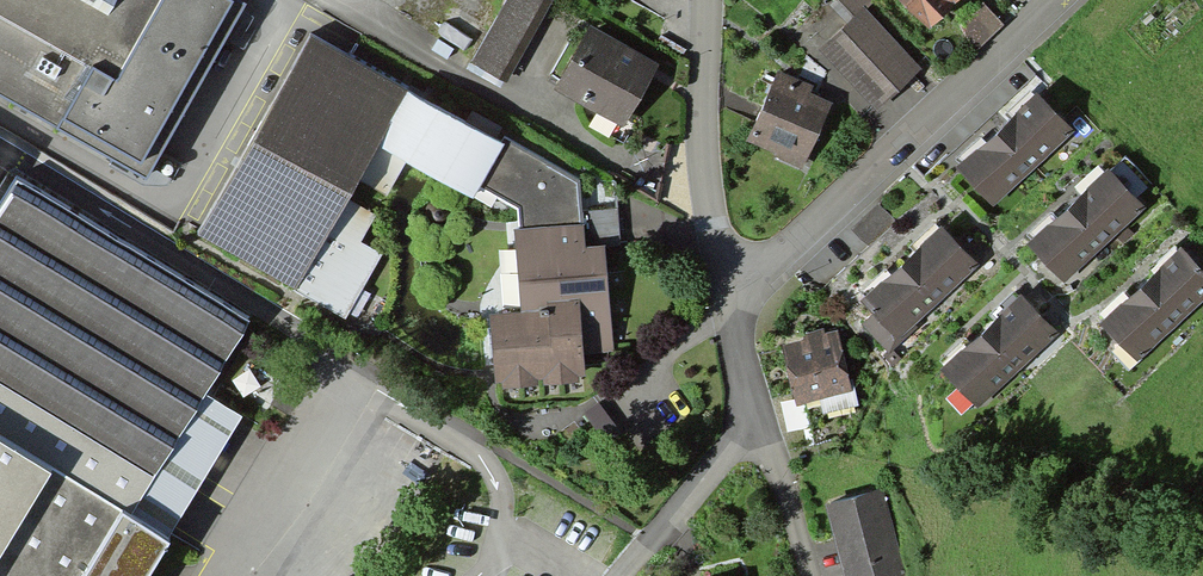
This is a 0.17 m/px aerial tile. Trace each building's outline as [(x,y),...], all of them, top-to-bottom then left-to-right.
[(241,0),(0,0),(0,98),(143,179),(244,2),(241,0)] [(475,60),(510,79),(555,0),(509,0),(475,60)] [(927,32),(944,16),(961,0),(896,0),(927,32)] [(981,1),(958,21),(978,44),(1001,24),(981,1)] [(819,50),(874,112),(920,71),(865,9),(819,50)] [(587,26),(552,89),(623,128),(657,65),(587,26)] [(403,89),(303,37),(197,235),(297,288),(403,89)] [(833,92),(772,68),(743,141),(804,165),(833,92)] [(992,207),(1074,133),(1037,93),(1009,118),(982,143),(956,168),(992,207)] [(521,316),(490,318),(495,385),(587,379),(585,360),(614,358),(606,244),(590,245),(588,222),(581,222),(578,181),(507,141),(481,187),(518,208),(520,231),(515,231),(521,316)] [(1065,284),(1146,207),(1109,168),(1081,195),(1054,220),(1028,246),(1065,284)] [(17,184),(0,210),(0,575),(147,575),(242,415),(208,395),(254,317),(17,184)] [(900,340),(976,267),(939,229),(914,253),(889,277),(863,301),(900,340)] [(1202,303),(1202,269),(1181,247),(1155,273),(1128,300),(1102,326),(1138,364),(1202,303)] [(978,408),(1059,333),(1023,294),(995,319),(968,345),(941,371),(978,408)] [(835,331),(780,345),(796,405),(851,390),(835,331)] [(826,504),(845,575),(907,575),(885,489),(826,504)]
